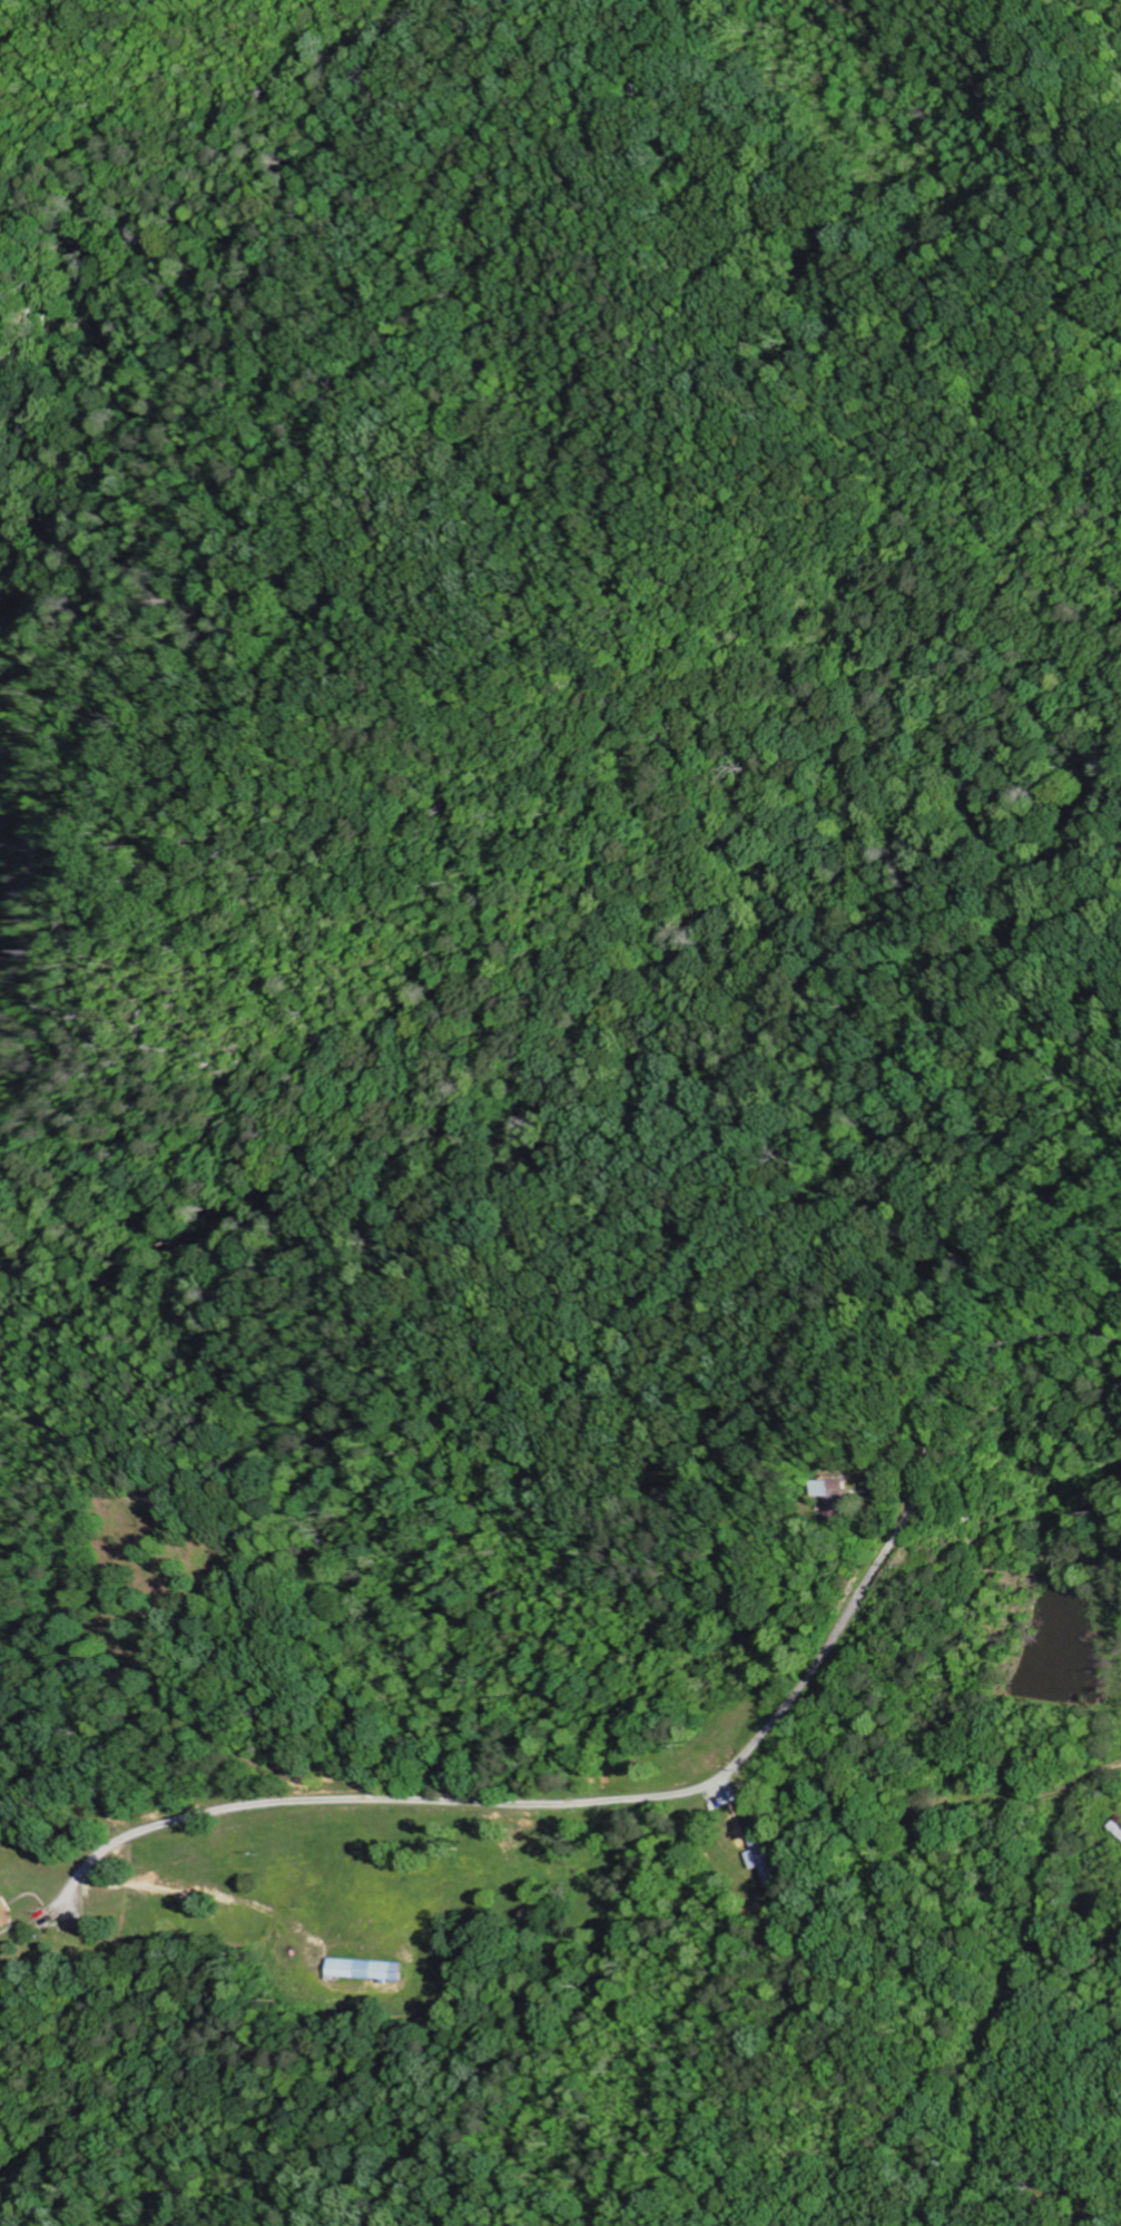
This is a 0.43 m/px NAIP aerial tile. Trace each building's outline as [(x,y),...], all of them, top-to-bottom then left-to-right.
[(407,1964),(333,1961),(332,1979),(407,1982),(407,1964)]
